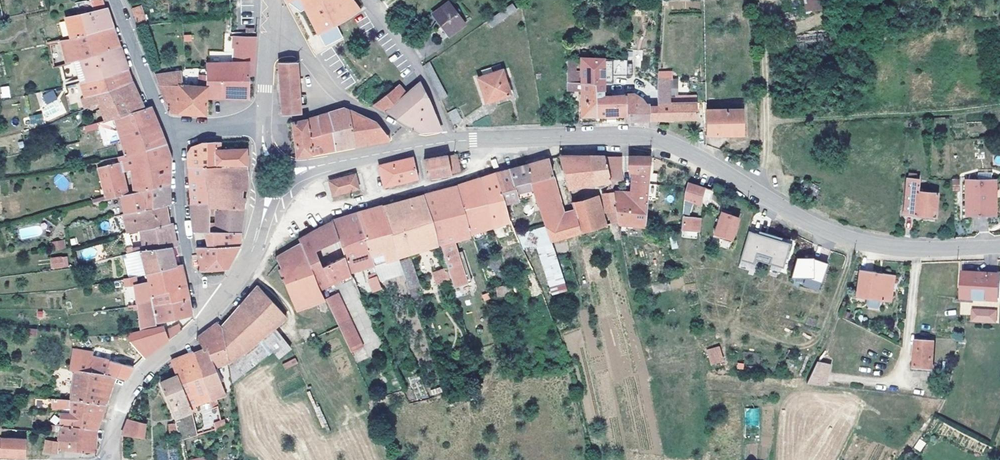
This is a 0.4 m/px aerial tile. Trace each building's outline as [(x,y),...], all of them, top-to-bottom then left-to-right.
[(65,18),(70,37),(113,26),(108,13),(107,8),(105,9),(102,0),(89,0),(93,11),(78,15),(65,18)] [(75,3),(78,15),(93,11),(89,0),(87,0),(75,3)] [(287,2),(301,12),(294,0),(292,0),(291,1),(287,2)] [(301,12),(305,9),(320,0),(294,0),(301,12)] [(332,43),(341,38),(336,30),(335,28),(336,23),(352,15),(359,10),(351,0),(320,0),(305,9),(318,34),(325,30),(329,36),(330,39),(332,43)] [(806,14),(824,10),(821,0),(803,0),(806,14)] [(448,2),(432,14),(449,36),(464,24),(448,2)] [(516,9),(512,3),(487,21),(491,27),(516,9)] [(140,6),(131,9),(137,26),(146,23),(140,6)] [(70,37),(61,39),(66,58),(66,62),(70,61),(74,60),(120,46),(116,37),(113,26),(70,37)] [(329,36),(325,30),(318,34),(325,47),(332,43),(330,39),(329,36)] [(212,63),(213,71),(213,79),(207,79),(207,98),(219,98),(229,98),(248,98),(249,76),(254,76),(256,36),(254,36),(245,36),(233,35),(230,62),(212,63)] [(57,44),(50,45),(53,68),(66,62),(66,58),(61,59),(57,44)] [(120,46),(74,60),(81,83),(128,68),(124,56),(120,46)] [(437,57),(422,66),(440,99),(447,96),(436,75),(444,71),(437,57)] [(603,58),(581,58),(581,82),(595,82),(595,88),(603,88),(603,77),(627,76),(627,60),(603,58)] [(70,61),(77,80),(60,84),(62,88),(66,87),(78,84),(81,83),(74,60),(70,61)] [(576,60),(566,60),(566,83),(579,82),(579,70),(576,70),(576,60)] [(297,61),(278,62),(279,75),(280,88),(281,102),(282,116),(301,115),(299,83),(303,83),(302,79),(298,79),(297,61)] [(482,76),(477,78),(485,103),(510,94),(500,64),(491,67),(493,73),(482,76)] [(491,67),(481,71),(482,76),(493,73),(491,67)] [(128,68),(81,83),(78,84),(82,98),(131,80),(130,74),(128,68)] [(155,74),(159,87),(172,113),(191,114),(206,115),(206,101),(207,98),(207,79),(206,79),(206,74),(199,74),(198,86),(182,84),(180,71),(155,74)] [(138,94),(131,80),(82,98),(84,109),(99,104),(105,120),(144,108),(138,94)] [(408,91),(402,96),(385,111),(420,132),(440,130),(431,106),(428,100),(419,81),(408,91)] [(579,82),(566,83),(566,91),(581,91),(581,82),(579,82)] [(581,82),(581,91),(581,116),(585,116),(595,116),(596,96),(595,88),(595,82),(581,82)] [(399,84),(395,87),(402,96),(408,91),(399,84)] [(657,84),(657,105),(657,120),(659,120),(664,119),(697,118),(696,102),(670,103),(670,94),(670,84),(657,84)] [(9,86),(0,87),(1,98),(10,97),(9,86)] [(395,87),(390,90),(376,102),(374,105),(385,111),(402,96),(395,87)] [(595,88),(596,96),(595,116),(624,115),(624,121),(634,121),(649,120),(648,106),(643,99),(634,94),(624,94),(603,94),(603,88),(595,88)] [(47,103),(58,98),(53,89),(42,94),(47,103)] [(696,94),(670,94),(670,103),(696,102),(696,94)] [(41,106),(44,120),(65,115),(62,101),(41,106)] [(657,105),(648,106),(649,120),(657,120),(657,105)] [(105,120),(97,123),(104,145),(121,139),(126,155),(166,144),(160,128),(151,106),(144,108),(105,120)] [(344,108),(328,113),(331,132),(334,148),(334,150),(346,148),(354,147),(350,110),(344,108)] [(456,108),(447,113),(453,124),(461,120),(456,108)] [(743,108),(705,109),(706,134),(743,134),(743,108)] [(360,115),(350,110),(354,147),(385,141),(384,138),(384,136),(387,136),(387,134),(379,124),(360,115)] [(328,113),(318,116),(320,136),(331,132),(328,113)] [(42,114),(30,115),(30,124),(43,123),(42,114)] [(318,116),(291,122),(294,140),(297,157),(312,154),(310,137),(320,136),(318,116)] [(320,136),(310,137),(312,154),(324,151),(334,148),(331,132),(320,136)] [(221,141),(215,142),(216,166),(246,165),(246,156),(246,149),(221,150),(221,141)] [(190,147),(187,152),(188,167),(205,167),(216,166),(215,142),(202,142),(197,145),(190,147)] [(119,157),(120,162),(106,165),(115,197),(128,194),(170,183),(171,159),(166,144),(126,155),(119,157)] [(457,153),(447,155),(451,174),(460,172),(457,153)] [(447,155),(424,159),(427,178),(451,174),(447,155)] [(586,156),(558,156),(567,188),(610,180),(604,156),(586,156)] [(615,156),(604,156),(610,180),(615,180),(616,180),(616,178),(617,175),(617,173),(618,171),(618,168),(618,166),(617,163),(617,161),(616,159),(616,156),(615,156)] [(629,171),(633,171),(631,188),(631,190),(631,198),(648,200),(648,199),(650,173),(650,166),(651,156),(641,156),(629,156),(629,171)] [(419,177),(413,157),(379,166),(384,187),(400,182),(419,177)] [(526,165),(534,196),(544,225),(549,241),(578,233),(581,233),(574,214),(565,216),(558,218),(547,177),(552,176),(547,159),(540,161),(526,165)] [(106,165),(98,167),(105,200),(115,197),(106,165)] [(214,223),(208,222),(208,231),(193,232),(196,247),(239,245),(244,206),(245,198),(247,191),(247,179),(246,165),(216,166),(205,167),(208,202),(208,208),(215,208),(214,215),(214,223)] [(509,169),(496,173),(504,204),(534,196),(526,165),(509,169)] [(205,167),(188,167),(190,184),(191,203),(208,202),(205,167)] [(330,179),(329,179),(333,195),(357,189),(353,173),(352,173),(330,179)] [(490,175),(456,186),(469,234),(506,222),(507,226),(503,228),(508,246),(519,242),(516,233),(504,204),(496,173),(490,175)] [(648,200),(645,226),(653,227),(657,174),(650,173),(648,199),(648,200)] [(552,176),(547,177),(558,218),(565,216),(553,175),(552,176)] [(919,178),(908,177),(905,213),(935,216),(937,193),(918,191),(919,178)] [(977,180),(966,180),(966,215),(991,215),(991,180),(977,180)] [(688,182),(685,192),(681,230),(699,231),(700,217),(689,216),(689,213),(696,213),(697,204),(702,205),(703,187),(688,182)] [(170,183),(128,194),(131,213),(165,206),(171,205),(171,194),(170,183)] [(439,190),(424,194),(438,245),(463,238),(470,236),(469,234),(456,186),(439,190)] [(603,193),(599,194),(605,213),(608,212),(611,224),(618,222),(612,191),(611,186),(608,186),(603,191),(603,193)] [(712,189),(703,187),(702,205),(707,206),(712,189)] [(621,190),(612,191),(618,222),(618,223),(645,226),(648,200),(631,198),(631,199),(625,199),(625,190),(621,190)] [(402,200),(382,205),(398,258),(438,245),(424,194),(402,200)] [(595,196),(588,197),(598,217),(603,215),(595,196)] [(571,201),(574,214),(581,233),(607,225),(603,215),(598,217),(588,197),(571,201)] [(208,202),(191,203),(192,217),(193,232),(208,231),(208,222),(208,215),(208,208),(208,202)] [(369,209),(358,212),(374,265),(398,258),(382,205),(369,209)] [(131,213),(124,215),(126,223),(129,232),(141,229),(169,223),(167,215),(165,206),(131,213)] [(738,216),(721,210),(714,233),(731,238),(738,216)] [(347,215),(333,220),(340,239),(345,256),(350,272),(374,265),(358,212),(347,215)] [(126,223),(124,215),(107,219),(109,228),(112,227),(111,224),(119,222),(120,225),(126,223)] [(340,239),(333,220),(299,239),(301,243),(319,289),(351,274),(350,272),(345,256),(321,264),(316,247),(340,239)] [(169,223),(141,229),(143,249),(171,247),(177,246),(174,234),(171,223),(169,223)] [(549,241),(544,225),(516,233),(519,242),(521,247),(525,246),(535,244),(549,241)] [(794,244),(750,230),(741,259),(755,263),(758,253),(771,257),(769,263),(772,264),(780,267),(783,268),(789,250),(792,250),(794,244)] [(129,232),(123,233),(128,252),(134,251),(129,232)] [(463,238),(438,245),(443,260),(456,253),(455,245),(462,243),(463,238)] [(60,240),(53,242),(55,248),(62,247),(60,240)] [(549,241),(535,244),(552,295),(566,290),(549,241)] [(281,269),(278,269),(295,310),(324,301),(319,289),(301,243),(288,251),(276,257),(281,269)] [(78,261),(103,253),(100,244),(75,251),(78,261)] [(239,245),(196,247),(200,270),(216,269),(217,273),(227,272),(227,268),(233,256),(239,245)] [(143,249),(141,249),(144,262),(126,265),(128,276),(140,273),(146,272),(176,265),(173,255),(171,247),(143,249)] [(456,253),(443,260),(452,287),(466,283),(456,253)] [(68,267),(67,256),(50,257),(51,268),(68,267)] [(811,257),(795,259),(789,280),(804,277),(820,282),(826,262),(811,258),(811,257)] [(128,276),(124,277),(128,307),(132,306),(189,297),(187,287),(185,279),(181,263),(176,265),(146,272),(148,279),(142,280),(140,273),(128,276)] [(780,267),(772,264),(770,269),(778,272),(780,267)] [(895,275),(859,269),(855,297),(891,302),(895,275)] [(975,273),(962,272),(961,298),(998,300),(999,274),(986,273),(986,277),(975,276),(975,273)] [(366,277),(372,293),(382,289),(376,274),(366,277)] [(804,277),(789,280),(788,283),(817,291),(820,282),(804,277)] [(510,285),(494,289),(495,297),(513,294),(510,285)] [(258,286),(221,327),(227,359),(228,364),(273,326),(286,316),(258,286)] [(417,287),(410,289),(413,301),(419,299),(417,287)] [(339,291),(325,297),(350,351),(363,346),(339,291)] [(134,310),(137,310),(140,328),(151,326),(151,325),(150,318),(155,318),(156,323),(192,314),(190,306),(189,297),(132,306),(134,310)] [(979,310),(973,310),(973,321),(996,322),(996,312),(997,311),(979,310)] [(203,350),(193,354),(211,399),(215,398),(226,393),(216,368),(214,362),(227,359),(221,327),(217,323),(206,332),(197,338),(203,350)] [(162,326),(125,334),(142,356),(144,357),(149,354),(165,343),(182,329),(179,324),(164,331),(162,326)] [(282,339),(273,326),(228,364),(232,383),(272,351),(282,339)] [(288,347),(282,339),(272,351),(278,358),(290,349),(288,347)] [(934,342),(915,340),(914,367),(932,368),(934,342)] [(705,349),(710,365),(724,361),(719,346),(705,349)] [(69,370),(75,372),(71,399),(106,404),(110,393),(115,377),(125,380),(130,373),(133,367),(92,356),(93,352),(72,349),(69,370)] [(171,362),(177,377),(160,383),(174,417),(196,408),(194,404),(211,399),(193,354),(183,358),(171,362)] [(285,369),(298,363),(295,357),(282,364),(285,369)] [(227,359),(214,362),(216,368),(228,364),(227,359)] [(830,364),(817,361),(806,383),(824,385),(830,364)] [(450,382),(441,385),(444,394),(453,391),(450,382)] [(442,392),(440,387),(430,391),(432,395),(442,392)] [(956,393),(948,390),(944,400),(953,402),(956,393)] [(49,401),(51,401),(51,412),(57,412),(61,413),(60,425),(97,430),(101,417),(106,404),(71,399),(49,399),(49,401)] [(191,416),(176,421),(176,425),(178,436),(178,442),(194,437),(191,416)] [(223,419),(216,421),(218,429),(215,430),(215,432),(234,428),(232,416),(223,418),(223,419)] [(147,424),(128,419),(125,425),(122,435),(144,439),(147,424)] [(97,430),(60,425),(58,441),(46,440),(44,452),(57,454),(58,451),(73,452),(95,453),(97,430)] [(176,425),(168,426),(169,437),(178,436),(176,425)] [(0,434),(0,454),(26,456),(30,437),(0,434)] [(920,452),(926,442),(919,438),(914,448),(920,452)]
